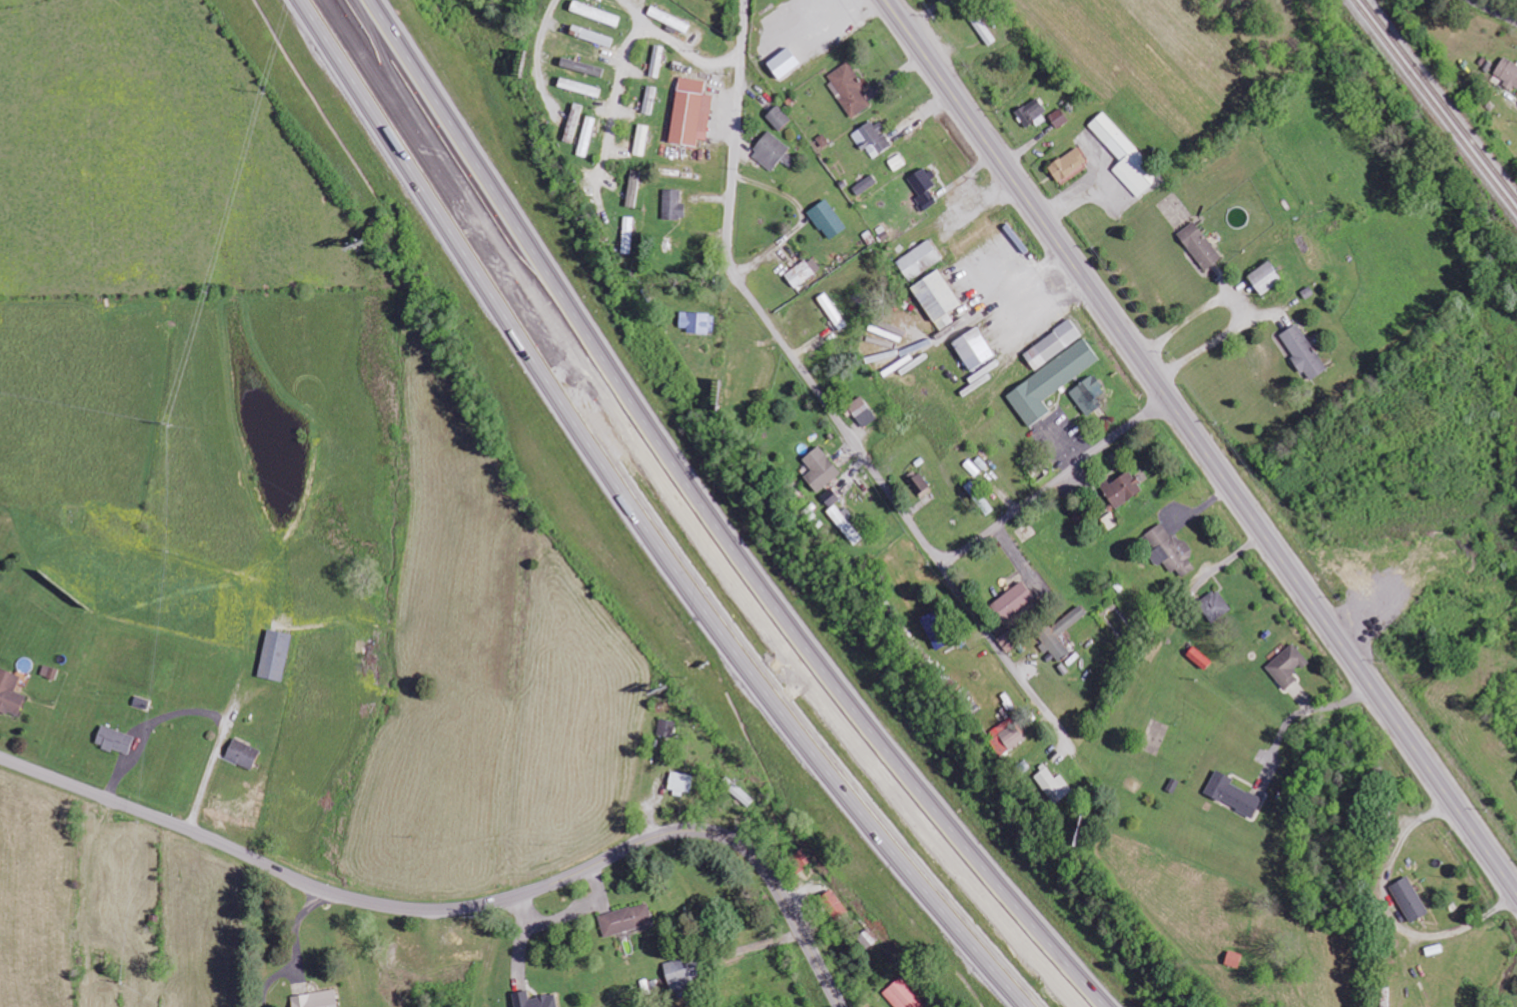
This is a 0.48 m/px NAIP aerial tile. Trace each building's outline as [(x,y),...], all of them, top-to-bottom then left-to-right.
[(618,26),(622,16),(574,0),(571,11),(618,26)] [(688,32),(691,23),(651,7),(648,15),(688,32)] [(988,46),(996,41),(978,11),(970,16),(988,46)] [(615,38),(574,24),(571,33),(612,47),(615,38)] [(665,47),(656,45),(650,76),(659,78),(665,47)] [(779,79),(801,64),(790,47),(768,61),(779,79)] [(602,78),(605,69),(563,57),(560,65),(602,78)] [(1503,57),(1495,75),(1506,80),(1504,84),(1516,90),(1516,63),(1503,57)] [(853,118),(872,105),(861,88),(865,86),(849,62),(825,77),(853,118)] [(603,88),(561,77),(559,87),(600,98),(603,88)] [(670,142),(697,146),(698,138),(707,140),(714,95),(704,94),(706,81),(680,77),(670,142)] [(643,113),(653,115),(658,87),(648,85),(643,113)] [(1025,126),(1047,112),(1037,98),(1016,112),(1025,126)] [(566,142),(576,143),(583,105),(573,103),(566,142)] [(766,116),(780,131),(792,119),(778,104),(766,116)] [(1057,129),(1069,121),(1060,108),(1049,116),(1057,129)] [(1112,169),(1139,198),(1163,176),(1103,112),(1088,125),(1122,161),(1112,169)] [(588,157),(598,119),(588,116),(578,155),(588,157)] [(873,158),(893,146),(885,132),(886,131),(879,119),(852,134),(862,150),(867,148),(873,158)] [(634,154),(645,156),(651,126),(640,124),(634,154)] [(751,155),(771,171),(790,149),(770,132),(751,155)] [(1049,167),(1061,185),(1091,164),(1078,146),(1049,167)] [(919,196),(915,199),(922,211),(937,203),(929,189),(937,185),(927,167),(908,177),(919,196)] [(635,208),(642,171),(633,170),(626,207),(635,208)] [(878,182),(872,174),(853,188),(859,196),(878,182)] [(681,204),(682,190),(664,189),(663,219),(685,219),(686,204),(681,204)] [(829,240),(847,228),(827,199),(809,211),(829,240)] [(624,254),(633,254),(634,217),(624,217),(624,254)] [(1221,259),(1197,221),(1179,232),(1203,270),(1221,259)] [(942,259),(928,240),(897,262),(910,281),(942,259)] [(822,269),(812,256),(786,276),(796,289),(822,269)] [(1249,275),(1262,295),(1284,280),(1271,260),(1249,275)] [(913,284),(938,331),(954,322),(949,312),(960,305),(941,269),(913,284)] [(819,297),(838,331),(846,326),(827,292),(819,297)] [(715,334),(716,314),(681,313),(681,328),(689,328),(688,333),(715,334)] [(1024,353),(1036,370),(1083,336),(1071,319),(1024,353)] [(970,372),(996,356),(975,323),(949,339),(970,372)] [(1309,381),(1328,370),(1299,323),(1280,334),(1309,381)] [(1006,394),(1029,427),(1051,412),(1043,400),(1101,361),(1086,339),(1006,394)] [(1099,397),(1106,393),(1096,375),(1071,389),(1086,416),(1104,406),(1099,397)] [(849,405),(863,428),(877,419),(863,396),(849,405)] [(812,470),(804,477),(817,493),(842,473),(819,446),(803,459),(812,470)] [(1102,484),(1115,508),(1144,492),(1132,471),(1110,483),(1108,481),(1102,484)] [(918,497),(931,487),(920,473),(907,483),(918,497)] [(840,499),(831,488),(822,497),(831,507),(840,499)] [(842,512),(836,504),(828,510),(854,546),(863,539),(849,520),(854,516),(847,507),(842,512)] [(1141,538),(1159,564),(1164,561),(1172,573),(1178,569),(1183,578),(1197,569),(1189,557),(1194,553),(1184,538),(1177,543),(1164,523),(1141,538)] [(1037,599),(1024,581),(992,606),(1006,623),(1037,599)] [(1215,625),(1234,610),(1217,589),(1198,604),(1215,625)] [(1053,628),(1050,625),(1035,636),(1048,652),(1051,650),(1061,663),(1073,653),(1060,637),(1089,614),(1082,605),(1053,628)] [(936,651),(951,644),(937,611),(922,617),(936,651)] [(1130,629),(1121,615),(1112,622),(1122,635),(1130,629)] [(258,676),(282,682),(293,635),(269,629),(258,676)] [(999,639),(1008,653),(1021,645),(1011,631),(999,639)] [(1286,690),(1298,679),(1293,674),(1301,666),(1304,668),(1310,662),(1293,643),(1266,668),(1286,690)] [(1214,662),(1195,647),(1188,655),(1207,671),(1214,662)] [(41,675),(56,679),(58,670),(44,667),(41,675)] [(26,696),(15,692),(21,676),(0,669),(0,710),(19,717),(26,696)] [(1003,756),(1030,737),(1014,715),(988,734),(1003,756)] [(676,721),(659,719),(658,737),(675,739),(676,721)] [(128,756),(134,736),(101,726),(95,745),(128,756)] [(253,770),(261,750),(234,739),(225,758),(253,770)] [(1034,776),(1057,805),(1075,791),(1062,774),(1057,778),(1047,766),(1034,776)] [(1232,785),(1234,778),(1216,770),(1206,795),(1256,816),(1264,798),(1232,785)] [(694,775),(671,772),(669,792),(692,794),(694,775)] [(1429,913),(1408,877),(1390,887),(1411,924),(1429,913)] [(849,914),(834,889),(821,897),(836,922),(849,914)] [(599,915),(604,937),(654,925),(649,903),(599,915)] [(858,938),(868,950),(877,943),(867,931),(858,938)] [(665,964),(671,988),(704,980),(698,956),(665,964)] [(927,1004),(901,977),(884,994),(896,1006),(923,1006),(927,1004)] [(1390,989),(1383,989),(1382,1006),(1390,1006),(1390,989)] [(293,1006),(338,1006),(337,991),(292,995),(293,1006)] [(515,1006),(559,1006),(556,994),(530,999),(528,991),(512,994),(515,1006)]
